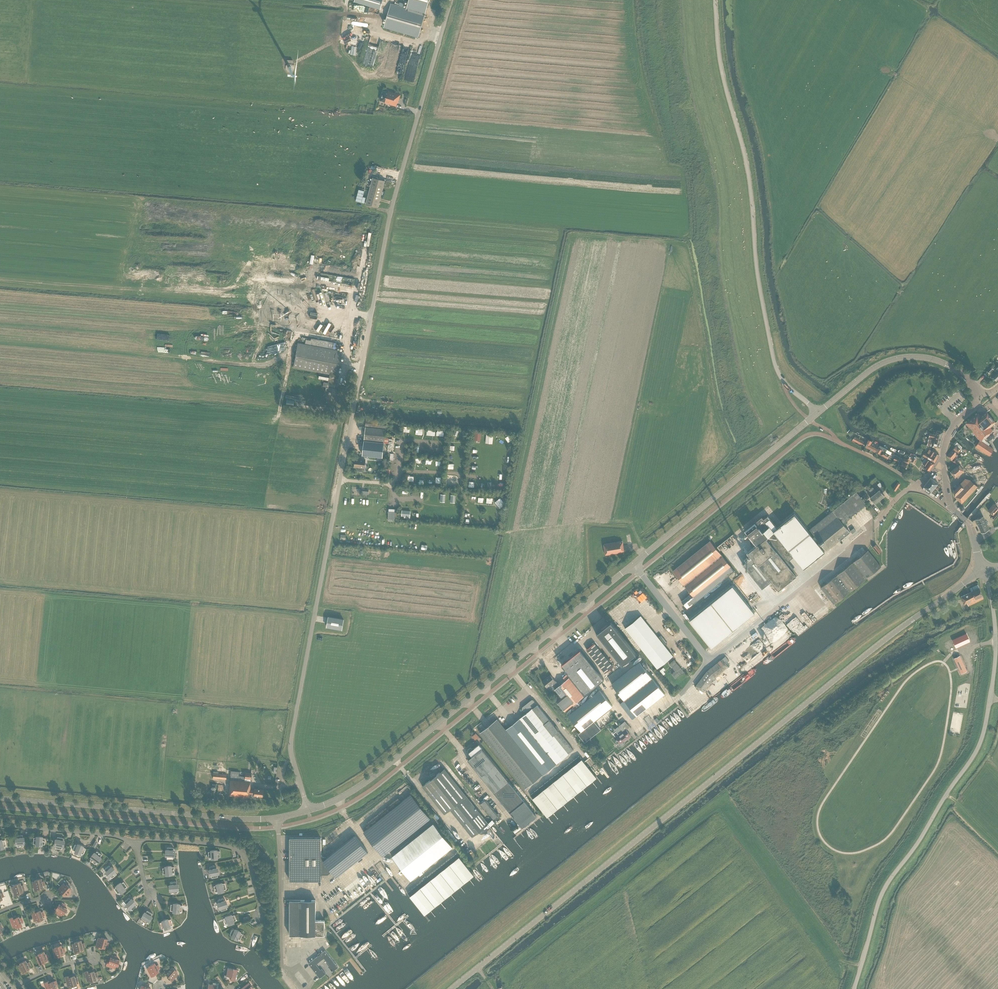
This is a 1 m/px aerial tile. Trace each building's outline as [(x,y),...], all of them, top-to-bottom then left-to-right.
[(354,2),(380,9),(383,0),(355,0),(354,2)] [(408,8),(391,3),(384,27),(418,37),(425,13),(426,10),(429,0),(410,0),(408,8)] [(388,91),(388,92),(383,91),(380,101),(385,102),(385,103),(396,106),(397,102),(398,102),(400,95),(388,91)] [(385,181),(373,177),(366,203),(378,207),(385,181)] [(359,189),(355,201),(364,203),(366,197),(363,196),(364,191),(359,189)] [(334,305),(334,301),(325,301),(325,296),(319,296),(319,305),(334,305)] [(340,338),(343,319),(335,317),(335,318),(330,317),(329,320),(319,318),(319,315),(315,314),(315,318),(309,317),(306,333),(340,338)] [(337,389),(334,388),(341,351),(327,348),(329,341),(306,337),(304,344),(298,343),(293,367),(330,374),(328,383),(326,382),(325,391),(328,391),(326,398),(331,399),(330,403),(335,404),(336,397),(335,397),(337,389)] [(978,413),(966,424),(977,437),(980,440),(976,446),(989,455),(993,449),(983,442),(980,440),(992,430),(990,427),(995,423),(986,412),(981,417),(978,413)] [(365,427),(364,440),(384,442),(385,429),(368,427),(385,428),(386,421),(366,419),(365,426),(367,426),(367,427),(365,427)] [(486,434),(485,443),(492,444),(494,435),(486,434)] [(929,437),(928,441),(927,445),(939,448),(942,437),(935,436),(935,438),(929,437)] [(869,443),(871,440),(868,439),(866,442),(868,443),(866,447),(875,452),(877,448),(869,443)] [(364,442),(362,455),(382,457),(384,443),(364,441),(364,442)] [(953,449),(957,454),(960,450),(961,449),(960,448),(962,446),(957,442),(955,444),(956,445),(953,449)] [(887,459),(890,455),(885,452),(887,449),(880,446),(876,452),(879,454),(882,451),(883,451),(881,455),(887,459)] [(951,460),(957,454),(953,449),(947,456),(951,460)] [(939,455),(932,450),(929,455),(924,452),(922,455),(927,458),(930,460),(935,463),(939,455)] [(907,459),(903,458),(900,466),(906,468),(909,460),(910,457),(908,456),(907,459)] [(356,459),(355,466),(358,466),(358,471),(364,471),(364,467),(365,460),(356,459)] [(930,461),(926,466),(925,468),(929,471),(934,464),(930,461)] [(955,477),(963,470),(959,465),(951,472),(955,477)] [(931,493),(938,483),(931,477),(923,487),(931,493)] [(977,486),(970,479),(965,478),(959,484),(953,491),(955,497),(962,503),(977,486)] [(871,489),(880,500),(884,496),(879,490),(876,492),(873,487),(871,489)] [(875,503),(880,500),(871,489),(869,490),(873,495),(870,497),(875,503)] [(869,498),(866,494),(863,490),(860,492),(861,493),(859,495),(861,497),(865,501),(867,499),(867,500),(869,498)] [(856,492),(834,511),(843,523),(866,504),(856,492)] [(500,498),(495,502),(500,509),(505,504),(500,498)] [(993,515),(997,509),(997,508),(993,504),(988,510),(993,515)] [(752,557),(743,564),(762,588),(771,581),(778,590),(796,576),(786,562),(794,556),(803,569),(825,552),(817,542),(818,541),(826,551),(850,532),(843,523),(833,510),(809,529),(814,536),(813,537),(794,514),(777,528),(767,516),(764,519),(762,517),(745,530),(756,545),(747,552),(752,557)] [(979,526),(986,523),(983,516),(976,519),(979,526)] [(986,523),(979,526),(981,532),(989,529),(986,523)] [(624,552),(623,541),(603,544),(605,555),(624,552)] [(687,608),(734,570),(710,541),(673,571),(691,593),(681,601),(687,608)] [(881,552),(876,544),(872,547),(878,554),(881,552)] [(881,566),(868,550),(854,562),(852,564),(852,563),(839,574),(839,573),(834,578),(822,588),(835,604),(849,593),(850,591),(865,580),(865,579),(866,578),(881,566)] [(983,599),(979,588),(978,584),(970,588),(971,592),(968,593),(961,597),(964,604),(967,602),(968,606),(983,599)] [(739,625),(755,612),(733,585),(690,619),(712,647),(739,625)] [(673,655),(641,616),(625,628),(657,668),(673,655)] [(342,629),(343,619),(329,617),(327,627),(342,629)] [(612,621),(596,634),(621,665),(637,652),(612,621)] [(971,639),(977,632),(973,628),(967,634),(971,639)] [(966,633),(952,640),(956,647),(970,641),(966,633)] [(613,667),(594,643),(586,649),(605,673),(613,667)] [(604,678),(581,650),(561,665),(584,694),(604,678)] [(707,671),(695,686),(703,692),(705,689),(713,679),(728,666),(726,663),(729,661),(725,656),(707,671)] [(959,656),(953,659),(960,674),(966,672),(959,656)] [(675,678),(684,672),(674,659),(669,663),(675,670),(671,673),(675,678)] [(664,694),(640,662),(612,684),(621,695),(617,699),(633,719),(664,694)] [(556,682),(550,675),(542,681),(547,687),(550,685),(553,688),(555,689),(556,688),(562,696),(556,700),(565,711),(573,705),(584,696),(578,689),(577,690),(568,679),(560,685),(558,683),(556,682)] [(581,731),(612,706),(600,690),(568,715),(581,731)] [(525,713),(520,718),(557,763),(568,754),(573,750),(557,730),(558,729),(555,725),(554,726),(549,720),(533,701),(531,700),(523,708),(522,709),(525,713)] [(505,730),(542,775),(557,763),(520,718),(505,730)] [(525,789),(542,775),(505,730),(496,719),(479,733),(525,789)] [(578,734),(585,742),(601,729),(594,721),(578,734)] [(617,727),(614,729),(618,734),(615,737),(617,739),(616,740),(615,742),(619,746),(621,746),(625,743),(625,741),(626,740),(626,739),(631,735),(626,729),(629,727),(625,721),(620,724),(624,729),(621,732),(617,727)] [(468,760),(494,793),(509,781),(479,744),(469,752),(472,756),(468,760)] [(593,774),(579,756),(530,795),(547,817),(596,777),(593,774)] [(489,823),(444,768),(422,786),(444,814),(450,809),(472,836),(489,823)] [(230,779),(228,795),(249,797),(249,794),(253,794),(253,795),(262,796),(263,790),(254,789),(254,790),(250,789),(250,786),(250,781),(250,779),(251,779),(251,773),(245,772),(244,781),(230,779)] [(509,781),(494,793),(510,813),(522,827),(537,816),(525,801),(509,781)] [(382,856),(430,818),(411,794),(364,832),(382,856)] [(498,815),(486,800),(481,804),(493,819),(498,815)] [(453,847),(434,823),(392,856),(411,880),(453,847)] [(15,840),(15,841),(15,842),(16,843),(16,844),(17,844),(17,846),(23,846),(23,843),(24,843),(24,841),(24,840),(24,839),(23,837),(22,834),(16,835),(16,837),(16,838),(15,840)] [(321,857),(321,858),(321,874),(328,874),(331,871),(336,877),(368,852),(355,835),(327,858),(326,857),(321,857)] [(33,837),(33,843),(36,844),(38,845),(39,845),(40,845),(42,845),(42,844),(45,844),(45,838),(42,838),(43,837),(42,837),(41,836),(39,836),(38,836),(36,836),(36,837),(33,837)] [(55,842),(54,843),(55,845),(55,848),(61,849),(62,846),(63,846),(63,844),(64,843),(64,842),(64,840),(63,840),(63,837),(57,836),(57,839),(56,839),(55,841),(55,842)] [(290,858),(321,858),(321,857),(321,848),(321,838),(290,838),(290,858)] [(75,843),(72,849),(75,850),(74,851),(75,851),(76,852),(77,853),(78,853),(80,853),(81,853),(83,854),(86,848),(83,847),(83,846),(82,845),(81,844),(80,844),(78,844),(77,844),(75,843)] [(165,851),(165,852),(165,854),(166,855),(166,856),(166,858),(173,858),(173,856),(174,856),(174,854),(174,853),(174,851),(174,850),(174,849),(173,849),(173,847),(167,847),(167,849),(166,849),(166,850),(165,851)] [(210,851),(208,851),(208,858),(211,857),(211,858),(213,859),(214,859),(215,858),(217,858),(217,857),(220,857),(219,850),(217,851),(217,850),(216,850),(215,849),(213,849),(212,850),(211,850),(210,850),(210,851)] [(91,858),(90,860),(95,864),(96,862),(97,862),(99,861),(99,860),(100,859),(101,857),(100,856),(102,854),(97,850),(95,853),(94,852),(93,854),(92,854),(91,855),(91,857),(91,858)] [(407,893),(425,914),(473,875),(468,868),(456,854),(407,893)] [(321,881),(321,874),(321,858),(290,858),(290,881),(321,881)] [(109,865),(104,869),(106,871),(105,871),(106,873),(107,874),(107,875),(109,876),(110,876),(112,878),(116,874),(115,872),(115,871),(115,869),(114,868),(113,867),(111,866),(111,867),(109,865)] [(165,867),(162,868),(163,874),(165,874),(166,874),(168,875),(169,875),(170,874),(172,873),(174,872),(174,866),(171,866),(169,865),(168,865),(166,866),(165,866),(164,867),(165,867)] [(209,869),(209,871),(209,872),(209,873),(210,875),(211,875),(211,878),(218,877),(217,874),(218,874),(218,872),(218,870),(218,869),(217,868),(216,867),(216,868),(215,865),(209,866),(210,869),(209,869)] [(379,876),(373,868),(369,872),(375,879),(379,876)] [(35,881),(32,882),(34,891),(40,889),(40,888),(43,887),(42,885),(45,885),(44,881),(42,881),(41,878),(35,880),(35,881)] [(116,887),(114,888),(117,893),(120,892),(122,892),(123,891),(124,890),(125,889),(125,888),(127,886),(123,881),(121,883),(121,882),(120,882),(118,883),(117,884),(116,886),(115,886),(116,887)] [(169,887),(169,888),(169,889),(170,890),(170,891),(171,891),(171,893),(177,893),(177,890),(178,890),(178,888),(178,887),(178,886),(177,884),(176,884),(176,881),(170,882),(170,884),(169,884),(169,885),(169,887)] [(15,886),(12,887),(15,895),(20,894),(20,892),(23,891),(22,889),(24,889),(23,885),(21,886),(20,883),(14,885),(15,886)] [(216,885),(213,886),(215,892),(218,891),(218,892),(220,892),(221,892),(222,891),(224,890),(224,889),(226,889),(225,883),(222,883),(220,883),(219,883),(218,883),(216,884),(216,885)] [(358,891),(351,883),(347,887),(353,895),(358,891)] [(65,886),(63,884),(57,890),(61,894),(62,893),(65,895),(66,894),(68,895),(70,893),(69,891),(71,889),(66,885),(65,886)] [(129,897),(124,901),(126,903),(125,904),(126,906),(127,907),(128,908),(129,908),(130,909),(130,908),(132,910),(137,906),(135,904),(135,903),(134,901),(134,900),(133,900),(131,899),(130,899),(129,897)] [(223,898),(217,900),(218,902),(217,902),(217,903),(217,905),(218,906),(218,907),(219,908),(220,909),(220,908),(221,911),(227,909),(226,906),(227,906),(227,904),(227,903),(226,902),(225,900),(224,900),(223,898)] [(316,900),(290,900),(290,935),(325,935),(325,920),(316,920),(316,900)] [(53,911),(61,916),(62,913),(64,914),(67,909),(64,907),(65,905),(62,903),(61,905),(59,904),(57,906),(56,906),(53,911)] [(170,904),(170,910),(172,910),(172,911),(173,911),(174,912),(176,912),(177,912),(179,912),(179,911),(182,911),(182,905),(180,905),(180,904),(179,904),(178,903),(176,903),(175,903),(174,903),(173,903),(173,904),(170,904)] [(31,912),(34,920),(37,919),(37,921),(43,919),(42,916),(44,915),(43,911),(41,912),(40,910),(37,911),(37,910),(31,912)] [(142,918),(141,920),(146,923),(147,921),(148,921),(150,920),(150,919),(151,918),(151,916),(152,913),(147,910),(145,912),(143,913),(142,914),(142,915),(142,917),(141,917),(142,918)] [(225,917),(223,918),(225,924),(227,923),(228,924),(230,924),(231,924),(232,923),(233,922),(234,922),(234,921),(236,920),(234,914),(232,915),(231,914),(229,914),(228,915),(227,915),(225,916),(225,917)] [(10,919),(13,927),(16,926),(16,927),(22,925),(21,922),(23,921),(21,918),(19,918),(18,917),(16,918),(15,916),(10,919)] [(162,921),(159,922),(161,928),(164,928),(165,928),(166,928),(167,928),(168,927),(170,926),(170,925),(173,925),(171,919),(168,919),(166,919),(164,919),(163,919),(162,920),(162,921)] [(232,929),(229,934),(232,935),(231,936),(232,936),(233,938),(234,938),(235,939),(237,939),(238,938),(240,939),(243,934),(240,932),(241,932),(240,932),(239,930),(238,930),(237,929),(235,929),(234,930),(232,929)] [(101,939),(98,938),(95,946),(98,947),(99,946),(105,948),(105,946),(107,946),(109,943),(106,942),(107,939),(101,937),(101,939)] [(75,943),(72,944),(74,953),(77,952),(77,950),(83,949),(82,947),(85,947),(84,943),(81,943),(81,940),(75,942),(75,943)] [(55,948),(53,949),(55,958),(58,957),(57,955),(63,954),(63,952),(65,951),(64,948),(62,948),(61,945),(55,947),(55,948)] [(338,967),(325,950),(308,963),(320,978),(326,973),(323,969),(321,971),(316,964),(324,958),(330,965),(329,967),(332,971),(338,967)] [(39,955),(36,956),(39,964),(42,963),(42,962),(47,960),(46,958),(49,957),(47,953),(45,954),(44,951),(38,954),(39,955)] [(108,963),(107,962),(106,965),(115,968),(116,965),(117,966),(119,960),(116,959),(117,957),(113,955),(112,958),(110,957),(108,963)] [(21,964),(18,965),(22,974),(25,972),(24,971),(29,968),(28,966),(31,965),(29,962),(27,963),(25,960),(20,963),(21,964)] [(147,968),(151,976),(154,975),(153,974),(158,971),(158,969),(160,968),(158,965),(156,966),(154,963),(149,966),(150,967),(147,968)] [(167,972),(166,974),(170,978),(169,979),(172,981),(178,974),(175,972),(176,971),(172,967),(170,969),(168,968),(165,971),(167,972)] [(233,969),(228,968),(226,975),(224,975),(224,978),(229,979),(230,976),(231,977),(230,980),(235,981),(237,970),(233,969)] [(97,976),(96,972),(94,973),(94,971),(88,973),(88,971),(85,972),(87,981),(90,980),(90,981),(96,980),(95,977),(97,976)] [(75,978),(74,976),(68,977),(68,976),(65,977),(67,986),(70,985),(71,986),(77,984),(76,981),(78,981),(77,977),(75,978)] [(45,983),(45,985),(46,986),(47,988),(56,988),(55,985),(57,984),(56,980),(53,981),(51,982),(50,981),(45,983)]
